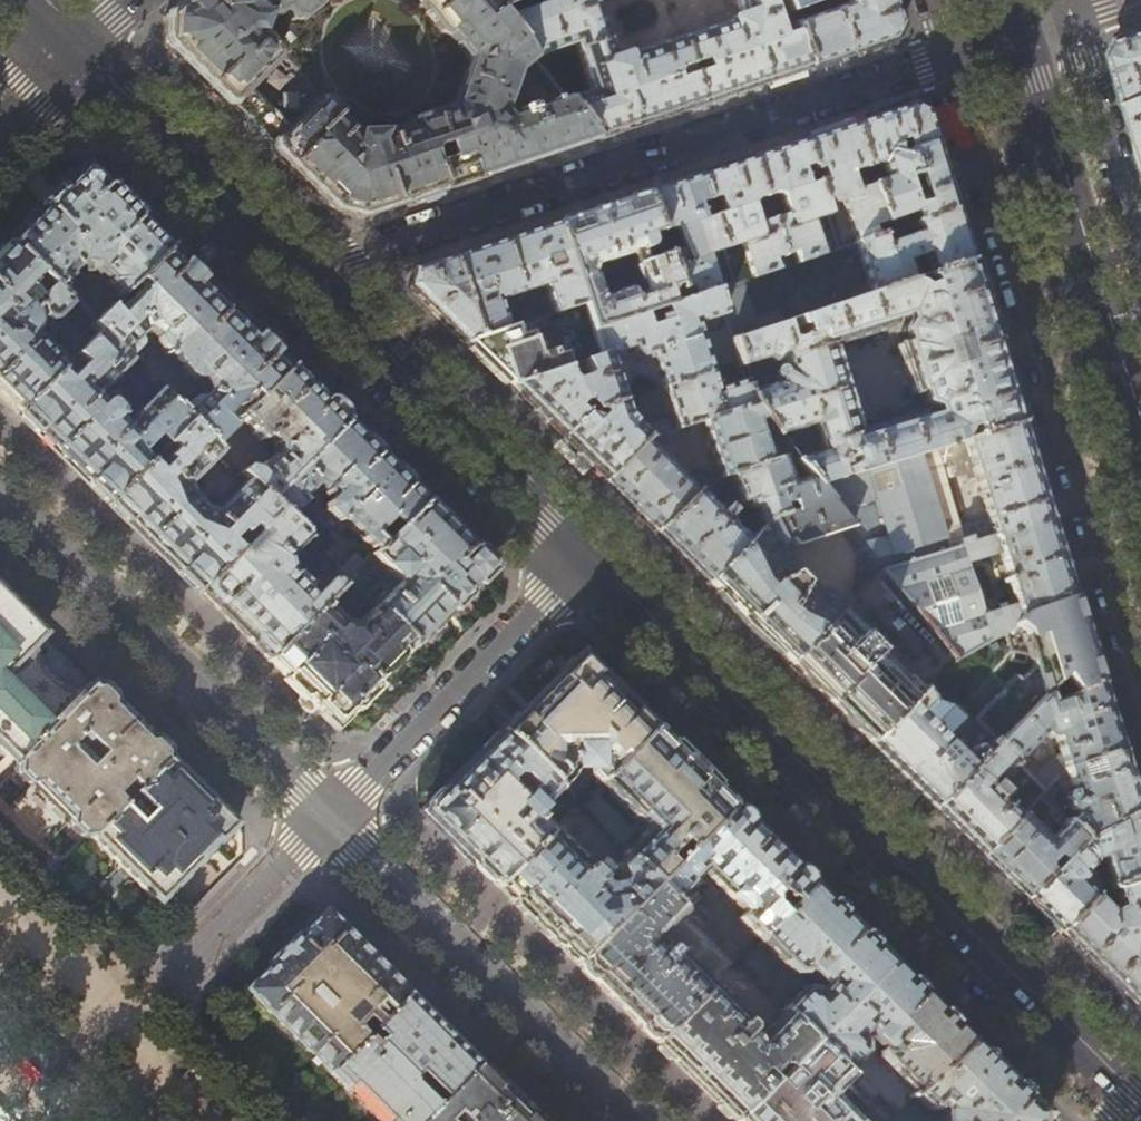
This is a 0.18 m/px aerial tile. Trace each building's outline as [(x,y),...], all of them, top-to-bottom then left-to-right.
[(183,1),(164,16),(163,44),(190,71),(247,128),(298,178),(325,205),(332,212),(359,219),(368,216),(480,178),(553,154),(596,139),(565,100),(531,58),(501,20),(494,11),(518,0),(399,0),(453,60),(436,107),(351,132),(263,37),(308,0),(184,0),(183,1)] [(501,20),(531,58),(575,44),(591,92),(565,100),(596,139),(670,115),(700,105),(679,39),(628,56),(626,54),(614,58),(595,0),(560,0),(501,20)] [(741,15),(729,19),(729,23),(679,39),(700,105),(728,95),(808,69),(791,25),(787,14),(782,0),(736,0),(741,15)] [(787,14),(824,0),(782,0),(787,14)] [(845,7),(791,25),(808,69),(850,55),(891,41),(898,26),(890,0),(843,0),(845,7)] [(379,91),(413,60),(375,19),(341,50),(379,91)] [(1123,33),(1115,49),(1122,71),(1130,99),(1140,95),(1140,27),(1123,33)] [(1130,99),(1140,134),(1140,95),(1130,99)] [(866,168),(869,176),(886,169),(890,180),(872,186),(884,223),(887,232),(895,230),(955,210),(940,161),(934,143),(926,115),(925,113),(910,105),(886,113),(852,124),(866,168)] [(829,132),(802,141),(812,171),(819,169),(822,180),(816,183),(824,208),(841,202),(855,243),(856,243),(874,237),(871,228),(884,223),(872,186),(854,192),(848,174),(866,168),(852,124),(829,132)] [(779,149),(750,158),(763,198),(772,195),(778,197),(780,202),(775,204),(778,210),(782,209),(785,216),(770,221),(782,257),(793,254),(796,262),(820,254),(809,221),(827,215),(824,208),(816,183),(812,171),(802,141),(779,149)] [(728,166),(699,175),(722,250),(739,244),(751,277),(775,269),(772,261),(782,257),(770,221),(756,225),(753,218),(758,216),(756,209),(751,211),(750,207),(753,202),(763,198),(750,158),(728,166)] [(62,189),(7,244),(56,293),(71,279),(69,276),(81,264),(84,265),(82,272),(89,274),(90,267),(105,281),(103,284),(117,298),(168,247),(126,205),(85,165),(62,189)] [(667,256),(676,286),(678,291),(688,288),(691,297),(716,289),(705,256),(722,250),(699,175),(677,183),(646,193),(659,233),(668,229),(674,231),(676,237),(671,238),(673,245),(678,244),(680,250),(666,255),(667,256)] [(659,233),(646,193),(604,207),(554,223),(581,305),(589,331),(642,313),(664,306),(669,304),(666,295),(670,289),(676,286),(667,256),(643,264),(640,254),(648,251),(651,249),(653,246),(653,244),(651,236),(659,233)] [(962,233),(955,210),(895,230),(898,241),(883,246),(879,235),(874,237),(856,243),(872,294),(902,284),(913,280),(907,261),(920,256),(926,276),(971,261),(962,233)] [(581,305),(554,223),(523,234),(502,241),(519,294),(543,286),(552,314),(581,305)] [(519,294),(502,241),(480,248),(450,258),(461,289),(465,302),(477,339),(505,330),(496,301),(519,294)] [(7,244),(0,251),(0,394),(18,412),(66,363),(52,350),(50,352),(29,333),(31,329),(31,324),(30,315),(34,311),(43,320),(45,322),(51,322),(54,320),(69,306),(56,293),(7,244)] [(234,312),(168,247),(117,298),(99,316),(90,326),(97,333),(123,359),(134,347),(136,343),(135,341),(134,338),(142,330),(155,337),(154,341),(155,344),(190,378),(193,380),(198,379),(205,392),(196,401),(195,399),(192,398),(188,399),(176,411),(186,421),(211,446),(239,417),(289,366),(234,312)] [(461,289),(450,258),(426,266),(412,271),(408,288),(435,314),(464,343),(477,339),(465,302),(458,304),(448,293),(461,289)] [(803,327),(805,336),(797,339),(791,321),(784,323),(731,340),(739,365),(739,367),(764,358),(772,364),(779,362),(782,372),(780,374),(777,376),(776,380),(776,384),(747,393),(751,406),(775,436),(813,424),(821,452),(795,460),(809,478),(816,487),(846,478),(842,464),(835,466),(833,458),(848,452),(852,464),(849,466),(848,468),(850,476),(956,444),(961,437),(963,430),(973,427),(976,437),(1020,423),(1007,379),(985,306),(971,261),(926,276),(929,286),(919,290),(916,287),(911,286),(902,284),(872,294),(795,319),(797,328),(803,327)] [(755,317),(743,280),(733,283),(716,289),(723,314),(731,340),(784,323),(780,309),(755,317)] [(620,402),(604,355),(630,347),(632,353),(641,356),(651,353),(662,388),(663,388),(710,374),(695,324),(723,314),(716,289),(691,297),(681,300),(669,304),(664,306),(668,320),(646,326),(642,313),(589,331),(598,357),(509,388),(537,415),(560,438),(581,416),(573,408),(581,400),(583,401),(592,410),(597,409),(620,402)] [(90,326),(99,316),(84,302),(75,311),(90,326)] [(581,305),(552,314),(505,330),(477,339),(464,343),(487,367),(509,388),(598,357),(589,331),(581,305)] [(123,359),(97,333),(66,363),(18,412),(66,459),(108,501),(147,462),(165,443),(186,421),(176,411),(155,391),(133,414),(131,415),(131,419),(124,426),(114,416),(116,416),(117,413),(116,410),(109,402),(105,401),(103,402),(102,403),(93,394),(99,388),(103,388),(127,363),(123,359)] [(318,395),(289,366),(239,417),(253,431),(252,434),(259,441),(262,441),(267,436),(275,445),(274,459),(271,458),(259,463),(258,466),(259,469),(255,472),(243,467),(239,473),(245,479),(267,501),(345,422),(318,395)] [(127,376),(142,391),(149,384),(133,369),(127,376)] [(710,374),(663,388),(676,430),(701,422),(751,406),(747,393),(744,384),(716,393),(710,374)] [(620,402),(597,409),(599,415),(590,423),(581,416),(560,438),(580,459),(603,481),(644,441),(647,440),(625,417),(620,402)] [(763,420),(751,406),(701,422),(720,479),(781,459),(791,456),(781,442),(764,455),(754,424),(763,420)] [(186,421),(165,443),(172,450),(163,459),(166,462),(156,471),(147,462),(108,501),(152,545),(198,591),(237,551),(227,542),(237,532),(241,535),(250,526),(255,533),(256,532),(277,511),(267,501),(245,479),(211,514),(202,510),(189,497),(185,486),(218,453),(211,446),(186,421)] [(382,458),(345,422),(267,501),(277,511),(287,521),(304,504),(304,501),(302,499),(314,487),(320,491),(327,498),(322,504),(323,511),(334,522),(336,523),(334,526),(340,532),(346,526),(373,552),(424,500),(382,458)] [(653,430),(655,437),(661,435),(671,432),(669,424),(665,423),(655,426),(653,430)] [(1035,470),(1031,456),(1020,423),(976,437),(956,444),(850,476),(846,478),(816,487),(829,502),(884,571),(957,661),(1004,634),(1023,613),(1073,594),(1063,560),(1035,470)] [(661,435),(655,437),(647,440),(644,441),(603,481),(629,507),(654,532),(702,485),(716,480),(713,473),(703,475),(693,476),(687,482),(656,452),(661,435)] [(781,459),(720,479),(716,480),(702,485),(654,532),(676,553),(706,583),(757,533),(747,523),(737,533),(726,522),(732,515),(725,508),(718,514),(709,505),(732,482),(739,503),(744,502),(746,506),(749,509),(753,510),(755,509),(761,529),(768,522),(783,517),(780,506),(791,502),(795,513),(829,502),(816,487),(809,478),(790,485),(781,459)] [(458,534),(424,500),(373,552),(369,556),(398,584),(374,607),(413,646),(492,566),(458,534)] [(783,517),(768,522),(761,529),(757,533),(706,583),(743,619),(787,664),(848,606),(803,582),(795,574),(781,549),(784,543),(790,542),(795,548),(841,534),(862,562),(860,593),(884,571),(829,502),(795,513),(783,517)] [(287,521),(277,511),(256,532),(261,537),(242,556),(237,551),(198,591),(233,625),(268,659),(321,605),(346,579),(337,571),(336,569),(313,592),(287,567),(286,560),(306,540),(287,521)] [(355,553),(337,571),(346,579),(364,561),(355,553)] [(884,571),(860,593),(848,606),(787,664),(803,679),(849,725),(868,744),(921,691),(944,668),(957,661),(884,571)] [(0,582),(0,747),(16,762),(81,695),(76,690),(67,688),(57,683),(48,676),(45,672),(38,660),(36,650),(32,646),(52,626),(35,610),(0,582)] [(1080,616),(1073,594),(1023,613),(1004,634),(1011,652),(1033,657),(1041,681),(1016,705),(1003,692),(973,721),(997,744),(1046,693),(1064,675),(1076,692),(1101,683),(1094,662),(1080,616)] [(350,632),(321,605),(268,659),(299,690),(335,725),(413,646),(374,607),(350,632)] [(528,704),(500,732),(556,787),(570,772),(571,767),(589,769),(587,777),(596,785),(597,784),(653,726),(613,686),(579,653),(528,704)] [(100,677),(81,695),(16,762),(18,765),(17,768),(31,782),(34,781),(71,817),(70,820),(85,835),(88,833),(91,837),(175,751),(173,749),(173,744),(161,730),(156,731),(118,694),(120,688),(107,676),(100,677)] [(1109,712),(1101,683),(1076,692),(1051,702),(1046,693),(997,744),(1015,762),(1041,734),(1044,737),(1046,738),(1051,739),(1056,754),(1060,752),(1061,756),(1054,758),(1033,780),(1044,792),(1051,785),(1053,783),(1066,770),(1122,752),(1111,718),(1109,712)] [(929,699),(921,691),(868,744),(896,771),(933,808),(946,795),(997,744),(973,721),(969,717),(946,741),(919,714),(928,704),(929,699)] [(693,766),(653,726),(597,784),(644,831),(622,853),(625,855),(654,884),(674,864),(667,858),(683,841),(690,848),(733,805),(693,766)] [(560,792),(556,787),(500,732),(461,772),(422,811),(454,843),(496,885),(548,832),(534,818),(560,792)] [(1015,762),(997,744),(946,795),(933,808),(962,837),(982,856),(1039,797),(1044,792),(1033,780),(1015,762)] [(215,793),(175,751),(91,837),(115,861),(158,903),(194,867),(241,818),(215,793)] [(1066,770),(1053,783),(1059,787),(1062,797),(1062,799),(1067,804),(1067,806),(1070,811),(1075,813),(1066,823),(1083,840),(1140,811),(1134,792),(1130,778),(1122,752),(1066,770)] [(1045,803),(1056,791),(1051,785),(1044,792),(1039,797),(1045,803)] [(1083,840),(1066,823),(1049,842),(1032,826),(1049,807),(1045,803),(1039,797),(982,856),(1002,877),(1025,899),(1051,873),(1044,866),(1054,856),(1061,863),(1083,840)] [(771,843),(733,805),(690,848),(674,864),(654,884),(674,904),(691,888),(689,887),(701,875),(741,915),(736,921),(755,940),(782,913),(771,904),(770,898),(775,893),(777,894),(779,893),(780,895),(781,894),(792,903),(812,883),(771,843)] [(1045,815),(1050,820),(1056,814),(1051,808),(1045,815)] [(1102,889),(1113,886),(1140,877),(1140,815),(1140,811),(1083,840),(1102,889)] [(654,884),(625,855),(612,868),(613,879),(610,883),(601,885),(548,832),(496,885),(534,922),(576,963),(608,931),(624,915),(654,884)] [(1102,889),(1083,840),(1061,863),(1051,873),(1025,899),(1043,916),(1059,933),(1093,898),(1102,889)] [(1120,909),(1114,912),(1110,915),(1093,898),(1059,933),(1140,1014),(1140,961),(1140,962),(1129,951),(1135,945),(1140,944),(1140,877),(1113,886),(1120,909)] [(855,926),(812,883),(792,903),(782,913),(755,940),(791,976),(802,975),(805,972),(819,986),(816,990),(814,988),(800,990),(781,1009),(783,1012),(812,1041),(891,961),(855,926)] [(686,916),(674,904),(654,884),(624,915),(632,923),(615,939),(608,931),(576,963),(616,1003),(655,1042),(707,989),(669,951),(665,951),(661,955),(660,951),(658,945),(686,916)] [(307,1050),(330,1072),(408,993),(375,961),(324,911),(297,938),(294,936),(269,961),(272,963),(246,990),(266,1009),(265,1010),(305,1051),(307,1050)] [(928,998),(891,961),(812,1041),(844,1072),(863,1053),(863,1042),(859,1038),(862,1034),(877,1050),(875,1053),(876,1062),(912,1098),(970,1040),(928,998)] [(812,1041),(783,1012),(755,1041),(745,1038),(749,1034),(748,1030),(707,989),(655,1042),(690,1077),(734,1120),(771,1082),(784,1070),(812,1041)] [(408,993),(330,1072),(379,1120),(422,1120),(437,1106),(416,1084),(424,1076),(446,1098),(479,1064),(443,1028),(408,993)] [(970,1040),(912,1098),(926,1112),(932,1112),(937,1107),(945,1115),(947,1120),(1046,1120),(1049,1118),(1012,1081),(970,1040)] [(812,1041),(784,1070),(792,1078),(779,1091),(771,1082),(734,1120),(735,1120),(842,1120),(822,1101),(816,1100),(816,1095),(822,1095),(844,1072),(812,1041)] [(479,1064),(446,1098),(437,1106),(422,1120),(537,1120),(515,1099),(479,1064)] [(880,1120),(890,1120),(891,1119),(876,1104),(869,1111),(880,1120)]
